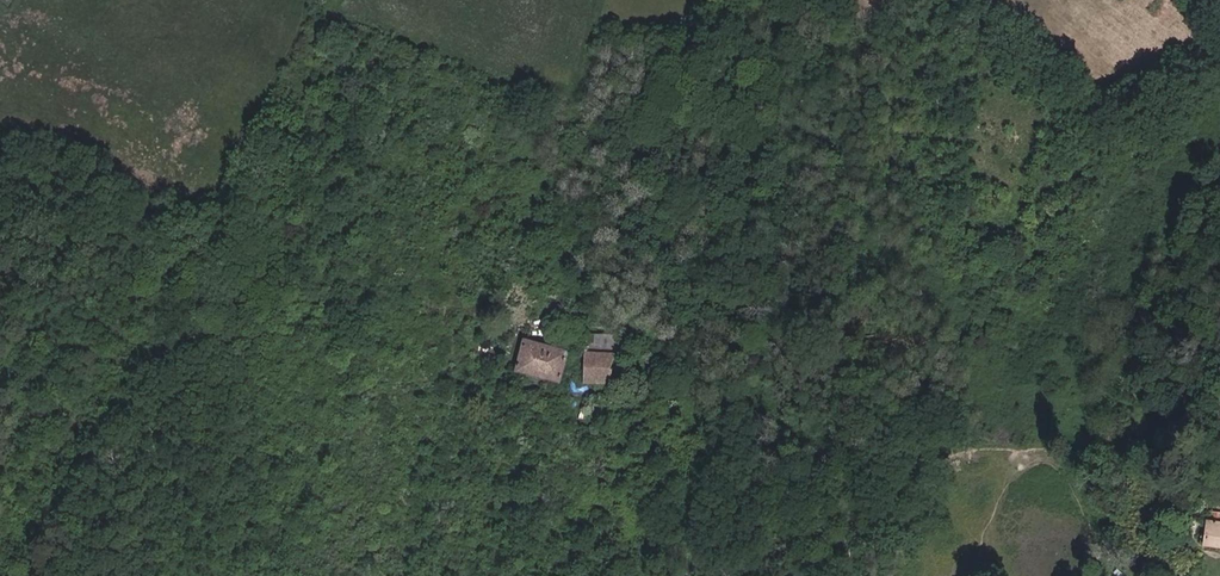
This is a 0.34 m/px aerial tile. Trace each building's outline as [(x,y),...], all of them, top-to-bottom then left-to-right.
[(540,283),(544,269),(539,267),(534,281),(540,283)] [(550,271),(544,269),(540,283),(546,285),(550,271)] [(615,366),(620,357),(619,335),(569,333),(567,350),(526,341),(518,371),(562,381),(614,379),(618,367),(615,366)] [(1211,503),(1210,533),(1207,533),(1207,540),(1208,540),(1208,546),(1219,547),(1219,504),(1211,503)]
